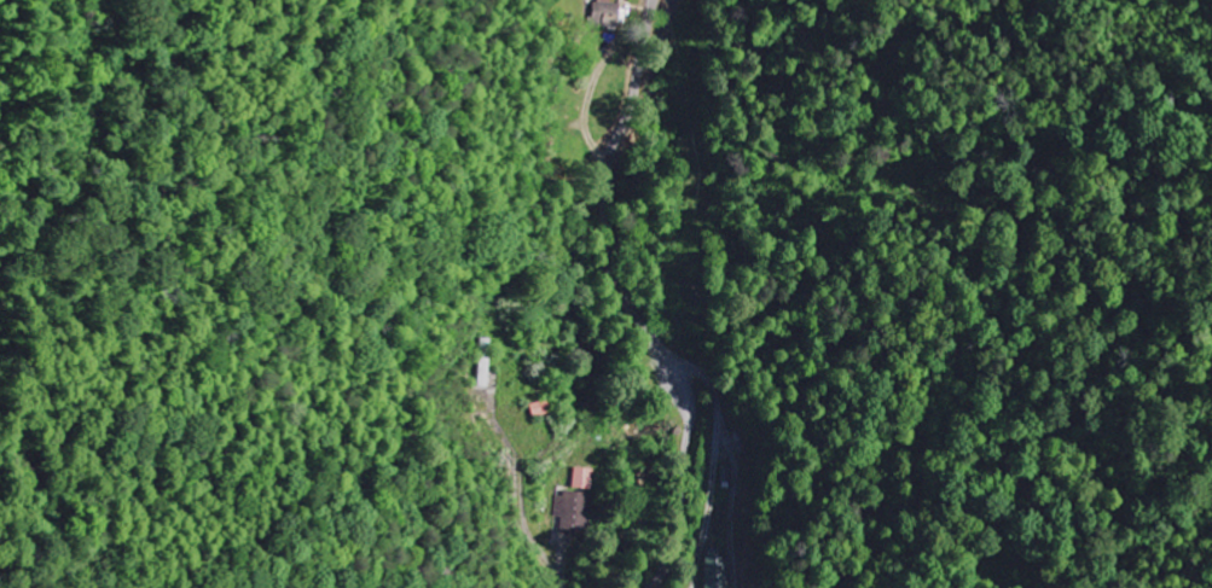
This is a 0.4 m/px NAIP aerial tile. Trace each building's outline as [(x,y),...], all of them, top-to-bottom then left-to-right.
[(622,28),(624,2),(595,1),(593,26),(622,28)] [(574,489),(592,490),(593,470),(575,469),(574,489)] [(563,535),(589,535),(590,495),(559,494),(558,517),(564,517),(563,535)]
